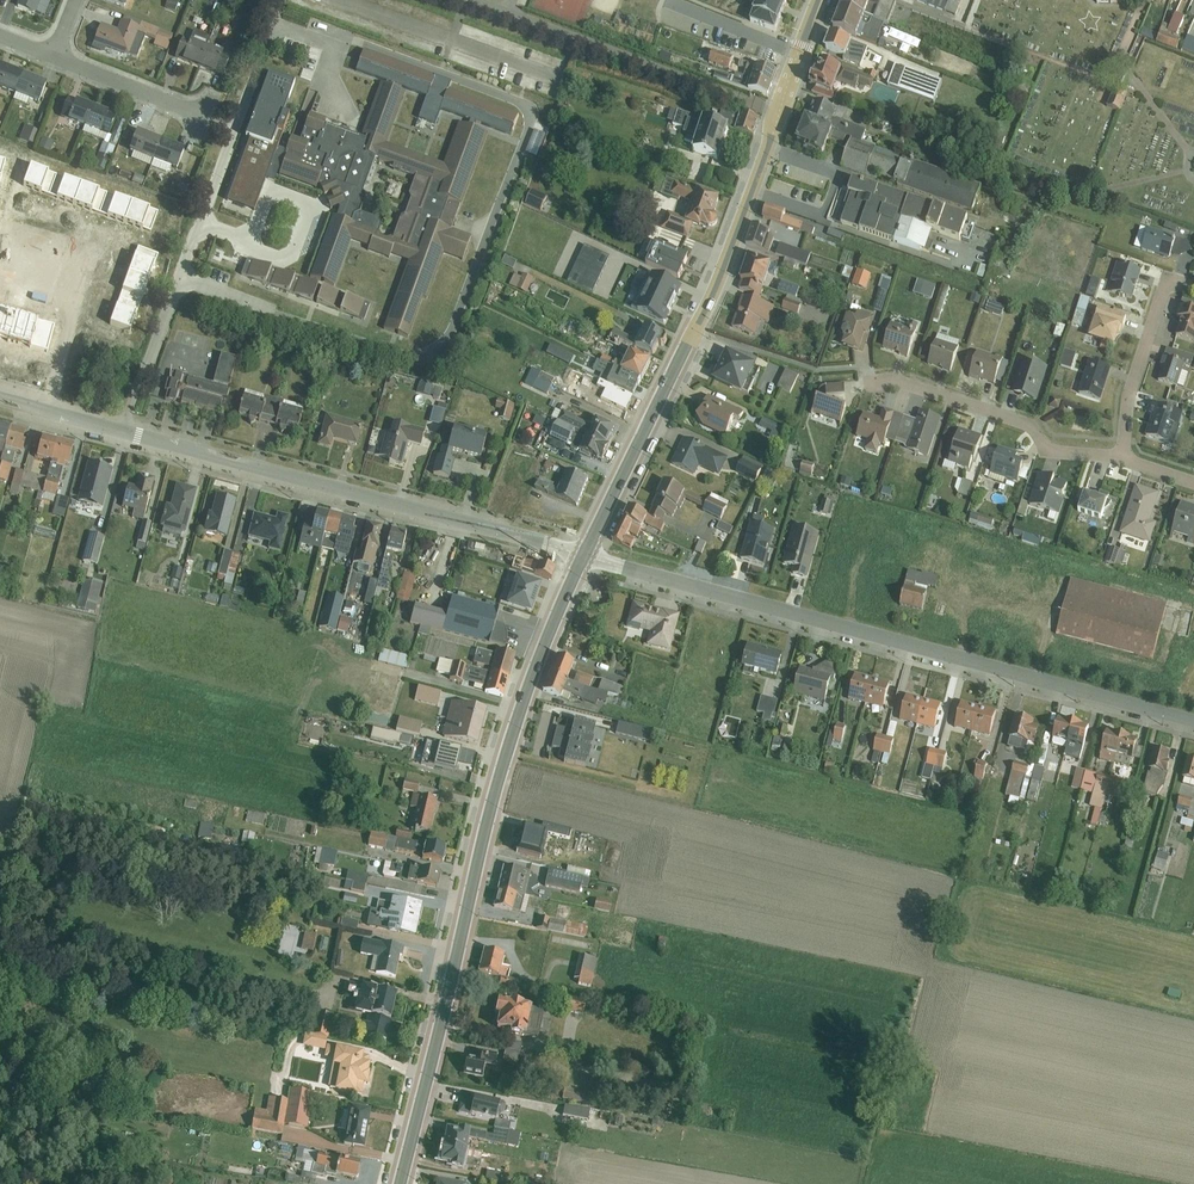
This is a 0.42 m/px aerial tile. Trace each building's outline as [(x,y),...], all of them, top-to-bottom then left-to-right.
[(18,7),(35,13),(35,12),(41,15),(47,0),(20,0),(18,7)] [(107,0),(106,1),(125,9),(129,0),(107,0)] [(165,8),(175,12),(179,3),(171,0),(168,0),(165,8)] [(750,22),(775,32),(788,0),(759,0),(750,22)] [(884,25),(888,26),(896,5),(890,2),(884,0),(882,0),(879,8),(869,5),(871,0),(845,0),(842,8),(884,25)] [(928,5),(945,12),(949,0),(930,0),(928,5)] [(945,12),(955,16),(962,0),(949,0),(945,12)] [(884,25),(842,8),(833,29),(876,46),(884,25)] [(1175,15),(1168,31),(1177,36),(1185,20),(1175,15)] [(94,42),(92,49),(103,53),(106,47),(137,59),(145,38),(155,41),(154,46),(167,51),(173,36),(125,16),(123,22),(121,21),(117,32),(101,26),(95,43),(94,42)] [(1160,32),(1156,44),(1177,51),(1180,40),(1166,36),(1169,26),(1162,23),(1159,32),(1160,32)] [(1143,29),(1140,36),(1155,42),(1158,35),(1156,34),(1143,29)] [(831,34),(825,49),(845,57),(843,60),(861,67),(868,49),(831,34)] [(1181,49),(1182,50),(1193,55),(1193,39),(1188,36),(1187,36),(1185,40),(1181,49)] [(199,67),(207,48),(184,39),(176,58),(177,58),(199,67)] [(207,48),(199,67),(222,76),(230,57),(222,54),(214,51),(207,48)] [(701,48),(698,60),(729,70),(733,59),(701,48)] [(326,120),(309,115),(300,141),(291,138),(281,165),(283,166),(279,176),(280,176),(280,175),(316,188),(315,189),(316,189),(317,185),(321,186),(321,187),(320,188),(331,210),(338,207),(339,210),(336,218),(333,216),(332,217),(333,217),(311,278),(310,277),(310,278),(334,285),(351,241),(369,247),(368,252),(389,259),(391,256),(408,262),(383,330),(408,339),(423,298),(427,300),(443,255),(462,261),(471,238),(451,230),(460,204),(461,205),(487,135),(474,130),(476,123),(511,137),(519,116),(448,89),(451,83),(364,51),(356,72),(391,85),(390,88),(381,84),(381,85),(363,135),(362,135),(362,136),(366,137),(365,140),(356,137),(357,135),(355,130),(349,128),(344,131),(344,132),(324,126),(326,120)] [(744,77),(772,87),(777,74),(741,60),(739,66),(747,69),(744,77)] [(875,81),(867,78),(840,67),(839,69),(820,62),(815,74),(810,85),(815,87),(812,93),(831,100),(834,101),(836,94),(833,93),(832,93),(836,82),(856,90),(858,85),(868,88),(871,89),(875,81)] [(895,65),(887,86),(934,103),(942,82),(895,65)] [(23,76),(0,66),(0,88),(15,94),(23,76)] [(867,78),(875,81),(877,74),(869,71),(867,78)] [(772,87),(744,77),(736,74),(734,81),(731,81),(733,77),(716,73),(714,79),(768,98),(772,87)] [(227,201),(254,211),(266,180),(274,183),(286,151),(277,148),(289,117),(283,115),(295,84),(269,74),(246,138),(250,139),(227,201)] [(23,76),(15,94),(13,100),(27,105),(29,100),(39,104),(46,84),(46,85),(23,76)] [(1018,78),(1014,88),(1031,96),(1036,85),(1018,78)] [(1114,88),(1107,107),(1120,111),(1127,92),(1114,88)] [(85,127),(92,108),(69,99),(61,118),(85,127)] [(807,120),(846,136),(852,139),(876,147),(877,145),(872,144),(874,140),(867,138),(865,141),(862,140),(866,131),(837,119),(835,120),(833,119),(836,110),(815,101),(808,119),(807,119),(807,120)] [(92,108),(85,127),(82,133),(104,142),(104,143),(108,144),(111,136),(108,135),(115,117),(92,108)] [(729,129),(727,128),(672,110),(668,121),(674,123),(673,125),(685,129),(684,134),(697,138),(693,152),(718,161),(729,129)] [(727,128),(729,129),(754,138),(760,120),(741,114),(740,117),(722,111),(720,119),(728,122),(727,128)] [(108,144),(104,143),(103,142),(93,167),(105,173),(126,122),(118,119),(111,136),(108,144)] [(846,136),(807,120),(798,142),(807,146),(805,150),(823,157),(830,138),(844,144),(846,136)] [(25,126),(19,139),(33,144),(39,131),(25,126)] [(534,131),(526,154),(538,157),(545,135),(534,131)] [(161,142),(138,133),(130,152),(133,153),(153,161),(161,142)] [(42,137),(38,148),(50,153),(54,142),(42,137)] [(876,147),(852,139),(841,167),(876,180),(878,176),(895,182),(894,184),(898,185),(897,186),(971,214),(981,186),(876,147)] [(153,161),(151,167),(166,172),(169,171),(170,168),(176,170),(184,151),(183,151),(161,142),(153,161)] [(151,167),(153,161),(133,153),(131,159),(151,167)] [(135,175),(132,182),(141,186),(144,178),(135,175)] [(667,179),(661,195),(679,202),(680,199),(690,202),(686,212),(689,213),(687,220),(668,213),(662,229),(688,239),(694,225),(700,227),(701,225),(709,228),(709,227),(710,227),(711,227),(712,227),(713,227),(714,227),(714,226),(715,226),(716,226),(716,225),(717,224),(717,223),(717,222),(717,221),(717,220),(717,219),(716,218),(715,217),(714,217),(714,216),(713,216),(716,209),(715,209),(719,199),(667,179)] [(847,207),(841,224),(925,253),(926,250),(931,252),(934,244),(929,242),(933,232),(960,241),(961,240),(969,243),(975,227),(969,225),(968,228),(965,227),(968,220),(853,180),(844,206),(847,207)] [(174,181),(169,193),(184,199),(189,187),(174,181)] [(532,191),(525,204),(541,212),(547,198),(532,191)] [(767,206),(763,218),(813,235),(816,228),(803,224),(803,223),(784,217),(786,212),(767,206)] [(1166,223),(1164,228),(1175,232),(1177,227),(1166,223)] [(753,225),(746,244),(769,252),(773,239),(767,237),(769,231),(753,225)] [(1142,250),(1149,229),(1140,226),(1133,246),(1142,250)] [(829,229),(827,235),(841,241),(844,234),(829,229)] [(1149,229),(1142,250),(1153,253),(1157,251),(1158,254),(1162,253),(1164,257),(1167,258),(1170,256),(1171,254),(1171,253),(1171,252),(1175,250),(1179,239),(1149,229)] [(1171,253),(1171,254),(1179,257),(1192,251),(1188,242),(1179,239),(1175,250),(1171,252),(1171,253)] [(656,243),(646,265),(679,279),(689,258),(656,243)] [(785,259),(796,262),(807,266),(811,254),(780,244),(776,255),(785,259)] [(585,246),(568,283),(593,294),(609,258),(585,246)] [(769,273),(772,263),(749,255),(741,280),(764,288),(769,273)] [(505,257),(501,264),(513,270),(517,263),(505,256),(505,257)] [(796,262),(785,259),(782,268),(793,271),(796,262)] [(247,260),(241,276),(364,321),(370,305),(247,260)] [(772,263),(769,273),(774,275),(777,265),(772,263)] [(1117,263),(1111,281),(1114,282),(1110,292),(1131,299),(1135,289),(1136,289),(1136,288),(1134,287),(1135,283),(1137,284),(1138,282),(1137,282),(1140,272),(1141,273),(1142,271),(1117,263)] [(981,265),(977,277),(983,279),(987,267),(981,265)] [(846,266),(842,277),(849,279),(853,269),(846,266)] [(514,274),(509,285),(527,293),(533,279),(523,274),(521,277),(514,274)] [(648,274),(632,308),(664,324),(681,289),(648,274)] [(918,280),(913,293),(932,299),(936,286),(918,280)] [(739,317),(737,316),(733,328),(752,335),(757,319),(761,321),(770,323),(775,308),(759,302),(764,288),(743,281),(739,290),(753,294),(751,300),(746,298),(739,317)] [(788,296),(796,299),(800,289),(782,283),(778,293),(788,296)] [(1089,285),(1086,294),(1094,297),(1097,288),(1089,285)] [(945,286),(934,320),(939,321),(950,287),(945,286)] [(882,288),(874,311),(883,314),(890,291),(882,288)] [(849,293),(846,303),(850,304),(851,302),(859,305),(861,296),(853,293),(853,294),(849,293)] [(972,294),(970,302),(979,305),(982,297),(972,294)] [(796,299),(788,296),(786,300),(782,310),(797,315),(802,301),(796,299)] [(1081,296),(1072,324),(1081,327),(1090,300),(1081,296)] [(739,317),(746,298),(742,297),(736,316),(737,316),(739,317)] [(1193,310),(1193,303),(1185,300),(1183,299),(1180,306),(1193,310)] [(51,351),(60,320),(39,315),(37,320),(22,317),(25,307),(0,300),(0,338),(51,351)] [(988,301),(985,310),(1002,316),(1005,307),(988,301)] [(1180,306),(1177,317),(1182,318),(1177,336),(1193,342),(1193,310),(1180,306)] [(1096,310),(1094,317),(1094,318),(1095,319),(1089,335),(1103,340),(1111,342),(1113,343),(1119,326),(1123,327),(1126,318),(1097,309),(1096,310)] [(861,342),(865,343),(873,317),(858,312),(856,318),(848,316),(843,333),(844,336),(847,338),(844,345),(858,350),(861,342)] [(757,319),(752,335),(756,336),(761,321),(757,319)] [(907,329),(909,323),(901,320),(899,326),(899,327),(907,329)] [(899,327),(899,326),(891,323),(883,348),(900,354),(899,355),(908,357),(918,326),(909,323),(907,329),(899,327)] [(1058,324),(1054,336),(1061,338),(1065,326),(1058,324)] [(637,348),(651,355),(653,356),(659,345),(662,347),(665,345),(667,341),(666,337),(645,328),(639,341),(615,330),(612,336),(633,346),(637,348)] [(938,334),(928,364),(929,364),(930,363),(943,367),(943,369),(951,371),(960,342),(938,334)] [(633,346),(612,336),(608,343),(613,346),(630,354),(633,346)] [(1111,342),(1103,340),(1100,348),(1108,351),(1111,342)] [(280,346),(279,353),(286,355),(288,347),(280,346)] [(601,361),(641,381),(651,362),(648,360),(651,355),(637,348),(634,353),(631,352),(624,366),(604,356),(601,361)] [(1164,357),(1185,364),(1190,366),(1193,356),(1167,348),(1164,357)] [(1064,350),(1060,365),(1071,369),(1076,353),(1064,350)] [(996,380),(1003,359),(1003,357),(996,354),(995,357),(977,351),(969,377),(980,381),(981,377),(983,378),(983,380),(994,384),(996,380)] [(728,353),(715,379),(743,392),(743,391),(748,394),(760,370),(742,361),(742,360),(728,353)] [(168,380),(165,391),(168,391),(165,400),(175,403),(176,400),(182,402),(181,405),(195,408),(195,410),(207,413),(207,412),(218,415),(222,403),(224,403),(225,399),(226,400),(230,388),(228,388),(236,359),(221,355),(214,384),(188,377),(188,378),(182,376),(182,375),(173,373),(170,381),(168,380)] [(1185,364),(1164,357),(1161,365),(1163,366),(1158,381),(1177,387),(1178,385),(1184,388),(1188,373),(1182,371),(1185,364)] [(1003,359),(996,380),(1002,382),(1009,362),(1003,359)] [(594,377),(634,396),(621,390),(624,383),(631,386),(632,384),(633,385),(634,383),(639,385),(641,381),(601,361),(594,377)] [(1021,393),(1021,395),(1036,400),(1047,366),(1035,362),(1033,367),(1020,362),(1011,388),(1007,387),(1007,388),(1011,389),(1021,393)] [(1090,362),(1079,393),(1100,400),(1110,368),(1090,362)] [(538,380),(542,373),(533,368),(525,384),(547,395),(551,387),(538,380)] [(786,370),(777,387),(790,393),(799,376),(786,370)] [(538,380),(551,387),(555,379),(542,373),(538,380)] [(634,396),(594,377),(587,374),(583,382),(612,396),(609,402),(627,410),(634,396)] [(419,383),(417,393),(430,396),(430,395),(439,398),(442,389),(419,383)] [(621,390),(634,396),(639,385),(634,383),(633,385),(632,384),(631,386),(624,383),(621,390)] [(820,390),(811,414),(812,414),(813,413),(841,423),(846,409),(843,407),(843,406),(842,405),(841,400),(846,399),(845,384),(826,385),(826,386),(821,388),(820,390)] [(268,424),(275,398),(246,390),(242,404),(241,404),(240,405),(241,406),(239,416),(249,419),(249,421),(251,425),(255,423),(256,418),(260,418),(259,421),(268,424)] [(704,411),(696,416),(703,426),(726,438),(735,419),(740,422),(744,414),(709,397),(704,406),(706,406),(704,411)] [(275,398),(268,424),(277,426),(278,423),(281,424),(279,429),(282,433),(286,431),(286,429),(297,432),(300,422),(301,420),(300,420),(304,406),(275,398)] [(1053,398),(1050,406),(1058,409),(1061,401),(1053,398)] [(498,400),(496,409),(500,410),(498,419),(511,422),(515,406),(503,403),(503,401),(498,400)] [(1174,424),(1179,426),(1183,413),(1153,402),(1150,412),(1154,414),(1146,436),(1165,442),(1168,432),(1171,433),(1174,424)] [(433,408),(429,423),(441,426),(445,412),(446,412),(448,406),(439,403),(437,409),(433,408)] [(895,442),(903,416),(886,410),(883,420),(864,414),(856,437),(868,440),(865,449),(877,454),(880,444),(884,445),(886,439),(895,442)] [(559,421),(610,446),(618,429),(596,419),(593,425),(563,411),(559,421)] [(903,416),(895,442),(903,445),(907,450),(928,456),(935,435),(931,433),(937,417),(920,411),(917,420),(903,416)] [(327,415),(319,444),(330,446),(333,437),(357,444),(362,424),(327,415)] [(536,417),(533,423),(542,427),(545,421),(536,417)] [(931,433),(935,435),(941,418),(937,417),(931,433)] [(763,418),(760,426),(772,432),(769,438),(776,441),(783,428),(763,418)] [(610,446),(559,421),(551,437),(568,445),(569,443),(573,445),(571,449),(577,452),(578,450),(581,452),(580,454),(590,459),(591,457),(602,462),(610,446)] [(375,454),(375,455),(390,459),(389,463),(401,466),(407,442),(421,446),(425,430),(393,423),(390,435),(385,434),(380,455),(375,454)] [(1168,432),(1165,442),(1165,443),(1172,446),(1179,426),(1174,424),(1171,433),(1168,432)] [(11,429),(0,426),(0,470),(11,429)] [(441,447),(433,475),(449,479),(453,461),(450,460),(452,452),(480,459),(486,436),(475,433),(476,429),(466,426),(465,431),(454,428),(448,449),(441,447)] [(0,470),(0,481),(7,482),(15,452),(22,454),(26,442),(23,441),(25,432),(11,429),(0,470)] [(951,453),(948,462),(969,469),(972,460),(974,460),(982,436),(973,434),(972,436),(967,435),(968,432),(957,429),(950,453),(951,453)] [(540,436),(537,446),(544,448),(548,439),(540,436)] [(51,462),(57,441),(43,437),(40,447),(38,447),(35,458),(51,462)] [(685,439),(673,465),(695,476),(699,467),(719,477),(728,458),(706,447),(705,449),(685,439)] [(47,478),(43,493),(56,496),(63,468),(64,469),(64,466),(68,466),(73,445),(57,441),(51,462),(47,478)] [(990,474),(1006,479),(1017,482),(1019,478),(1022,467),(1022,465),(1021,464),(1015,461),(1018,454),(999,447),(990,474)] [(744,457),(736,473),(755,482),(763,466),(744,457)] [(89,462),(78,502),(102,508),(112,468),(89,462)] [(803,462),(799,475),(811,478),(814,465),(803,462)] [(1022,467),(1019,478),(1026,480),(1029,469),(1022,467)] [(18,493),(24,472),(16,470),(9,494),(17,496),(18,493)] [(771,470),(764,486),(772,490),(779,477),(778,477),(780,473),(771,470)] [(540,478),(536,489),(577,506),(588,480),(567,471),(559,489),(553,487),(554,484),(540,478)] [(1038,474),(1028,504),(1059,514),(1065,498),(1063,496),(1067,483),(1058,480),(1060,475),(1059,474),(1056,484),(1053,483),(1054,478),(1032,471),(1032,472),(1038,474)] [(24,472),(18,493),(21,493),(23,487),(38,491),(34,507),(39,508),(43,493),(47,478),(24,472)] [(1006,479),(990,474),(988,479),(1004,484),(1006,479)] [(132,517),(143,520),(154,480),(139,476),(136,488),(128,486),(122,508),(134,511),(132,517)] [(843,477),(841,484),(849,487),(852,480),(843,477)] [(958,479),(955,488),(959,495),(968,497),(972,483),(963,480),(963,481),(958,479)] [(652,509),(666,516),(666,515),(673,518),(678,508),(681,509),(685,500),(704,509),(703,512),(721,520),(729,503),(711,494),(707,503),(664,482),(652,508),(653,508),(652,509)] [(166,505),(160,527),(164,528),(163,532),(180,537),(181,533),(184,533),(196,491),(177,486),(172,506),(166,505)] [(883,488),(881,494),(890,497),(892,491),(883,488)] [(1137,488),(1122,534),(1150,543),(1157,523),(1148,520),(1156,494),(1137,488)] [(1097,500),(1083,495),(1078,511),(1101,518),(1104,510),(1106,509),(1109,506),(1111,502),(1107,500),(1109,495),(1100,492),(1098,497),(1097,500)] [(57,496),(52,514),(64,517),(69,499),(57,496)] [(823,500),(820,513),(831,516),(835,499),(825,496),(824,500),(823,500)] [(209,513),(204,532),(226,538),(236,501),(217,497),(213,514),(209,513)] [(1170,538),(1172,539),(1174,533),(1188,538),(1187,542),(1193,544),(1193,508),(1182,504),(1182,502),(1170,538)] [(662,523),(649,517),(630,507),(613,541),(631,550),(636,541),(627,537),(629,533),(637,537),(645,522),(646,523),(645,525),(661,532),(665,525),(662,523)] [(313,525),(317,512),(317,511),(308,509),(304,523),(313,525)] [(649,517),(662,523),(666,516),(652,509),(649,517)] [(313,525),(304,523),(300,544),(320,549),(321,547),(324,535),(329,515),(317,512),(313,525)] [(972,513),(969,523),(992,530),(993,526),(992,526),(993,520),(972,513)] [(254,514),(249,537),(270,542),(269,549),(280,552),(289,517),(278,514),(276,520),(254,514)] [(329,515),(324,535),(337,538),(342,518),(329,515)] [(751,524),(741,560),(764,566),(774,530),(762,527),(764,518),(754,516),(752,524),(751,524)] [(337,538),(334,550),(334,552),(349,556),(355,532),(353,531),(355,521),(342,518),(337,538)] [(151,523),(143,520),(136,548),(144,550),(151,523)] [(720,522),(717,529),(730,536),(733,529),(720,522)] [(945,522),(940,534),(955,539),(956,537),(957,537),(960,527),(945,522)] [(358,564),(370,567),(373,568),(378,547),(380,548),(382,537),(380,537),(382,528),(381,528),(368,525),(361,551),(357,550),(353,563),(358,564)] [(795,526),(785,564),(795,567),(793,574),(806,578),(818,533),(795,526)] [(36,527),(35,534),(55,539),(57,532),(36,527)] [(1016,528),(1013,534),(1023,538),(1022,541),(1040,547),(1043,538),(1016,528)] [(391,530),(374,597),(380,599),(382,589),(389,591),(392,580),(389,571),(394,553),(401,555),(406,534),(391,530)] [(90,533),(82,561),(97,565),(104,537),(90,533)] [(324,535),(321,547),(334,550),(337,538),(324,535)] [(700,540),(694,551),(701,554),(706,543),(700,540)] [(942,558),(942,546),(932,545),(931,558),(942,558)] [(1110,547),(1105,562),(1116,566),(1116,564),(1120,565),(1121,564),(1122,564),(1126,552),(1110,547)] [(224,584),(232,552),(224,550),(217,579),(222,581),(221,584),(224,584)] [(232,552),(224,584),(225,585),(223,591),(230,592),(240,554),(232,552)] [(1157,555),(1154,565),(1161,567),(1165,558),(1157,555)] [(516,557),(513,565),(551,580),(555,569),(545,566),(544,564),(539,563),(526,558),(525,560),(516,557)] [(189,559),(179,594),(185,596),(193,566),(192,566),(193,560),(189,559)] [(209,563),(207,572),(216,574),(218,565),(209,563)] [(370,567),(358,564),(357,569),(358,572),(366,574),(368,572),(370,567)] [(405,570),(396,599),(409,603),(417,573),(405,570)] [(909,571),(900,605),(922,611),(929,586),(936,587),(939,576),(923,573),(922,574),(909,571)] [(454,577),(451,588),(460,591),(463,579),(454,577)] [(516,577),(507,603),(530,612),(539,585),(516,577)] [(84,580),(77,607),(95,612),(103,582),(90,579),(89,582),(84,580)] [(1071,579),(1056,634),(1152,659),(1167,604),(1071,579)] [(370,580),(364,604),(371,606),(378,582),(370,580)] [(235,587),(233,594),(243,597),(245,590),(235,587)] [(299,591),(296,606),(303,607),(306,593),(299,591)] [(208,594),(206,601),(217,604),(219,597),(208,594)] [(328,594),(319,627),(336,632),(344,598),(328,594)] [(223,595),(220,606),(227,608),(230,597),(223,595)] [(345,612),(355,613),(356,598),(346,597),(345,612)] [(420,626),(436,630),(505,649),(507,641),(506,634),(503,628),(495,626),(499,610),(452,597),(447,614),(415,605),(410,623),(420,626)] [(941,602),(937,614),(943,616),(946,604),(941,602)] [(633,604),(627,627),(649,633),(646,646),(669,652),(678,616),(663,612),(662,613),(646,608),(647,607),(633,604)] [(341,617),(337,630),(348,633),(351,619),(341,617)] [(436,630),(420,626),(418,634),(429,637),(430,634),(435,635),(436,630)] [(749,647),(744,668),(745,668),(744,673),(759,677),(760,671),(776,676),(781,656),(749,647)] [(381,650),(378,662),(406,669),(410,657),(381,650)] [(476,669),(482,671),(484,666),(491,668),(490,673),(508,678),(515,656),(497,650),(495,654),(477,650),(474,663),(477,664),(476,669)] [(550,673),(567,679),(574,662),(557,655),(550,673)] [(482,671),(476,669),(439,660),(436,672),(450,676),(449,680),(461,683),(462,681),(484,687),(483,689),(485,689),(485,692),(503,697),(508,678),(490,673),(482,671)] [(832,673),(831,679),(834,680),(838,666),(826,663),(816,669),(832,673)] [(832,673),(816,669),(813,668),(812,673),(800,669),(793,694),(825,702),(831,679),(832,673)] [(574,682),(590,687),(593,679),(578,672),(574,682)] [(567,679),(550,673),(543,691),(568,701),(571,695),(596,705),(598,700),(605,703),(608,694),(598,691),(590,687),(574,682),(567,679)] [(866,704),(872,681),(869,680),(869,681),(865,679),(866,678),(855,675),(848,700),(866,704)] [(598,691),(608,694),(620,699),(625,688),(602,679),(598,691)] [(872,681),(866,704),(883,709),(890,684),(879,681),(878,683),(875,682),(875,681),(872,681)] [(418,688),(415,701),(437,707),(441,694),(418,688)] [(762,696),(757,712),(764,714),(763,720),(771,723),(770,724),(774,725),(776,714),(774,714),(778,701),(762,696)] [(917,725),(923,702),(917,700),(917,699),(906,696),(900,721),(917,725)] [(447,719),(482,728),(486,711),(452,702),(447,719)] [(923,702),(917,725),(934,730),(941,705),(930,702),(930,704),(926,703),(926,702),(923,702)] [(972,732),(978,708),(971,707),(972,706),(961,703),(955,728),(972,732)] [(978,708),(972,732),(989,737),(996,712),(985,709),(985,711),(981,710),(981,709),(978,708)] [(367,714),(365,721),(386,727),(388,719),(367,714)] [(400,717),(396,730),(419,736),(422,723),(400,717)] [(1015,717),(1007,746),(1025,751),(1024,755),(1031,757),(1034,744),(1039,728),(1032,726),(1033,722),(1015,717)] [(482,728),(447,719),(442,737),(477,746),(482,728)] [(1067,748),(1073,723),(1058,719),(1052,744),(1067,748)] [(554,737),(590,746),(595,726),(585,723),(585,722),(575,720),(574,723),(567,721),(565,729),(558,727),(555,736),(554,737)] [(778,721),(772,747),(780,749),(779,755),(786,757),(789,746),(784,745),(788,728),(785,727),(786,724),(778,721)] [(885,744),(883,753),(884,754),(881,763),(887,765),(894,739),(893,739),(897,723),(890,722),(886,737),(885,737),(884,744),(885,744)] [(618,723),(616,734),(648,742),(650,732),(618,723)] [(1073,723),(1067,748),(1064,757),(1079,761),(1088,727),(1073,723)] [(833,724),(827,746),(831,748),(833,740),(842,742),(846,726),(837,724),(837,725),(833,724)] [(653,729),(651,738),(662,741),(665,732),(653,729)] [(410,747),(413,737),(389,731),(386,744),(396,746),(397,743),(410,747)] [(1115,762),(1122,736),(1107,732),(1100,759),(1114,763),(1115,762)] [(884,744),(885,737),(877,735),(873,751),(883,753),(885,744),(884,744)] [(1122,736),(1115,762),(1130,766),(1132,757),(1135,746),(1137,740),(1122,736)] [(413,737),(410,747),(424,750),(423,754),(435,756),(432,768),(456,773),(456,772),(458,772),(460,763),(458,762),(458,761),(456,761),(459,749),(413,737)] [(590,746),(554,737),(554,739),(555,739),(552,748),(560,750),(558,758),(564,759),(564,763),(574,765),(574,764),(585,767),(590,746)] [(1135,746),(1132,757),(1140,759),(1143,748),(1135,746)] [(1148,773),(1143,793),(1156,797),(1160,790),(1163,786),(1164,787),(1168,772),(1167,771),(1170,761),(1167,760),(1169,753),(1165,752),(1166,749),(1155,746),(1149,768),(1152,769),(1151,773),(1148,773)] [(935,767),(939,751),(930,749),(926,765),(935,767)] [(939,751),(935,767),(933,773),(941,775),(947,753),(939,751)] [(1193,781),(1193,760),(1188,758),(1183,778),(1184,778),(1193,781)] [(1050,760),(1047,770),(1060,773),(1062,763),(1050,760)] [(979,761),(974,777),(983,779),(987,763),(979,761)] [(1032,779),(1035,766),(1031,765),(1030,767),(1029,767),(1029,766),(1014,762),(1006,795),(1010,796),(1008,803),(1018,806),(1020,798),(1025,800),(1030,778),(1032,779)] [(827,763),(824,772),(832,774),(834,765),(827,763)] [(1035,766),(1032,779),(1032,780),(1041,782),(1045,768),(1035,766)] [(1081,790),(1087,771),(1077,768),(1072,787),(1081,790)] [(1087,771),(1081,790),(1093,793),(1090,806),(1095,807),(1091,824),(1097,826),(1098,822),(1101,813),(1106,793),(1111,776),(1087,770),(1087,771)] [(1111,776),(1106,793),(1119,796),(1123,780),(1111,776)] [(1184,778),(1183,783),(1193,786),(1193,781),(1184,778)] [(973,779),(971,788),(977,790),(980,781),(973,779)] [(405,780),(403,790),(417,794),(420,783),(405,780)] [(911,783),(908,793),(918,796),(921,785),(911,783)] [(413,795),(410,807),(416,809),(411,829),(429,834),(437,800),(413,795)] [(1189,813),(1193,800),(1193,799),(1180,795),(1177,809),(1189,813)] [(185,800),(183,807),(196,810),(197,803),(185,800)] [(1189,813),(1187,819),(1182,818),(1180,824),(1186,826),(1184,831),(1191,832),(1193,820),(1193,800),(1189,813)] [(248,811),(246,822),(263,826),(265,815),(248,811)] [(1101,813),(1098,822),(1106,824),(1109,815),(1101,813)] [(201,823),(198,837),(211,840),(214,826),(201,823)] [(519,831),(516,843),(519,844),(517,852),(529,855),(533,840),(545,843),(547,833),(569,839),(571,831),(544,824),(541,831),(524,827),(522,832),(519,831)] [(397,829),(395,837),(410,840),(412,832),(397,829)] [(244,832),(241,842),(253,845),(255,834),(244,832)] [(371,833),(368,846),(396,852),(397,849),(423,855),(422,858),(442,863),(443,861),(444,860),(445,856),(444,855),(445,849),(371,833)] [(1127,837),(1124,847),(1132,849),(1135,839),(1127,837)] [(317,848),(314,863),(319,864),(318,869),(327,871),(328,866),(335,867),(338,852),(317,848)] [(1158,851),(1153,867),(1165,871),(1170,854),(1158,851)] [(385,862),(383,874),(384,876),(393,878),(395,877),(396,874),(400,874),(399,880),(437,888),(440,874),(385,862)] [(498,890),(525,895),(533,897),(533,895),(531,890),(539,885),(532,875),(504,867),(500,883),(498,884),(497,888),(498,890)] [(566,875),(589,880),(591,871),(585,870),(584,871),(567,867),(566,873),(566,875)] [(566,875),(566,873),(549,868),(545,887),(579,894),(580,888),(587,889),(589,880),(566,875)] [(346,880),(366,884),(368,875),(348,871),(346,880)] [(366,884),(346,880),(344,889),(364,894),(366,884)] [(384,892),(384,884),(367,883),(367,891),(384,892)] [(525,895),(498,890),(494,907),(520,913),(525,895)] [(345,893),(343,901),(356,904),(358,896),(345,893)] [(525,895),(520,913),(525,914),(529,897),(525,895)] [(376,910),(418,919),(421,906),(392,899),(391,903),(378,901),(376,910)] [(596,899),(594,909),(609,913),(612,903),(596,899)] [(418,919),(376,910),(370,909),(367,924),(415,935),(418,919)] [(538,917),(536,928),(580,937),(580,936),(586,937),(588,927),(538,917)] [(338,919),(337,924),(341,925),(340,927),(357,930),(359,921),(342,918),(342,919),(338,919)] [(305,933),(301,949),(313,952),(316,935),(305,933)] [(321,938),(319,950),(326,952),(329,940),(321,938)] [(659,938),(657,951),(664,952),(666,939),(659,938)] [(363,940),(360,955),(378,959),(375,974),(395,978),(398,962),(397,962),(398,956),(407,958),(409,949),(381,944),(363,940)] [(484,950),(479,972),(499,977),(504,955),(484,950)] [(579,956),(574,979),(579,980),(578,985),(591,988),(597,960),(595,959),(596,955),(590,954),(589,958),(579,956)] [(501,978),(500,985),(516,988),(518,981),(501,978)] [(368,1015),(390,1020),(396,995),(346,983),(342,997),(350,999),(347,1011),(368,1015)] [(1170,988),(1168,996),(1179,999),(1181,992),(1170,988)] [(570,998),(567,1012),(583,1016),(586,1001),(570,998)] [(496,1006),(495,1009),(495,1012),(496,1014),(496,1016),(500,1016),(497,1028),(511,1031),(510,1035),(538,1040),(544,1011),(499,1002),(499,1004),(496,1006)] [(309,1035),(327,1038),(329,1039),(334,1016),(314,1011),(309,1035)] [(390,1020),(368,1015),(366,1024),(363,1023),(360,1034),(386,1040),(391,1021),(390,1021),(390,1020)] [(327,1038),(309,1035),(305,1034),(303,1046),(325,1051),(327,1038)] [(508,1049),(520,1052),(522,1044),(509,1041),(508,1049)] [(327,1046),(325,1058),(334,1059),(328,1087),(336,1088),(335,1090),(359,1095),(362,1082),(366,1083),(367,1075),(366,1074),(368,1066),(365,1065),(367,1058),(335,1052),(336,1048),(327,1046)] [(520,1052),(508,1049),(505,1049),(503,1061),(518,1064),(520,1052)] [(468,1058),(465,1074),(483,1077),(485,1065),(495,1066),(497,1055),(477,1051),(475,1059),(468,1058)] [(520,1052),(518,1064),(518,1070),(532,1072),(535,1055),(520,1052)] [(565,1087),(562,1099),(597,1106),(599,1094),(565,1087)] [(288,1101),(284,1124),(288,1125),(287,1127),(302,1130),(303,1128),(308,1129),(313,1094),(290,1090),(288,1101)] [(284,1124),(288,1101),(269,1098),(266,1111),(255,1109),(252,1129),(283,1135),(284,1124)] [(495,1120),(496,1120),(497,1114),(501,1115),(503,1114),(505,1106),(503,1102),(495,1100),(494,1102),(474,1098),(474,1101),(462,1098),(459,1113),(471,1116),(472,1114),(495,1120)] [(565,1105),(563,1116),(588,1121),(590,1110),(565,1105)] [(364,1130),(367,1110),(350,1107),(344,1142),(363,1146),(366,1131),(364,1130)] [(495,1128),(508,1131),(509,1131),(511,1123),(496,1120),(495,1120),(493,1128),(495,1128)] [(163,1126),(160,1131),(162,1136),(166,1138),(171,1137),(173,1133),(172,1128),(168,1125),(163,1126)] [(201,1128),(199,1135),(211,1137),(212,1129),(201,1128)] [(444,1145),(467,1149),(469,1138),(506,1144),(508,1131),(495,1128),(493,1134),(459,1128),(458,1131),(447,1129),(445,1134),(445,1138),(444,1145)] [(286,1182),(296,1183),(314,1183),(317,1175),(324,1176),(325,1173),(336,1176),(336,1174),(356,1179),(360,1163),(306,1150),(307,1146),(298,1144),(293,1170),(303,1172),(301,1179),(288,1176),(286,1182)] [(467,1149),(444,1145),(443,1146),(442,1145),(440,1154),(442,1155),(441,1161),(449,1163),(449,1166),(463,1169),(463,1168),(468,1169),(469,1166),(479,1168),(481,1161),(466,1157),(467,1149)] [(142,1162),(127,1163),(128,1172),(143,1172),(142,1162)] [(486,1180),(500,1182),(501,1173),(487,1170),(486,1180)] [(126,1183),(150,1183),(151,1177),(128,1174),(126,1183)]
